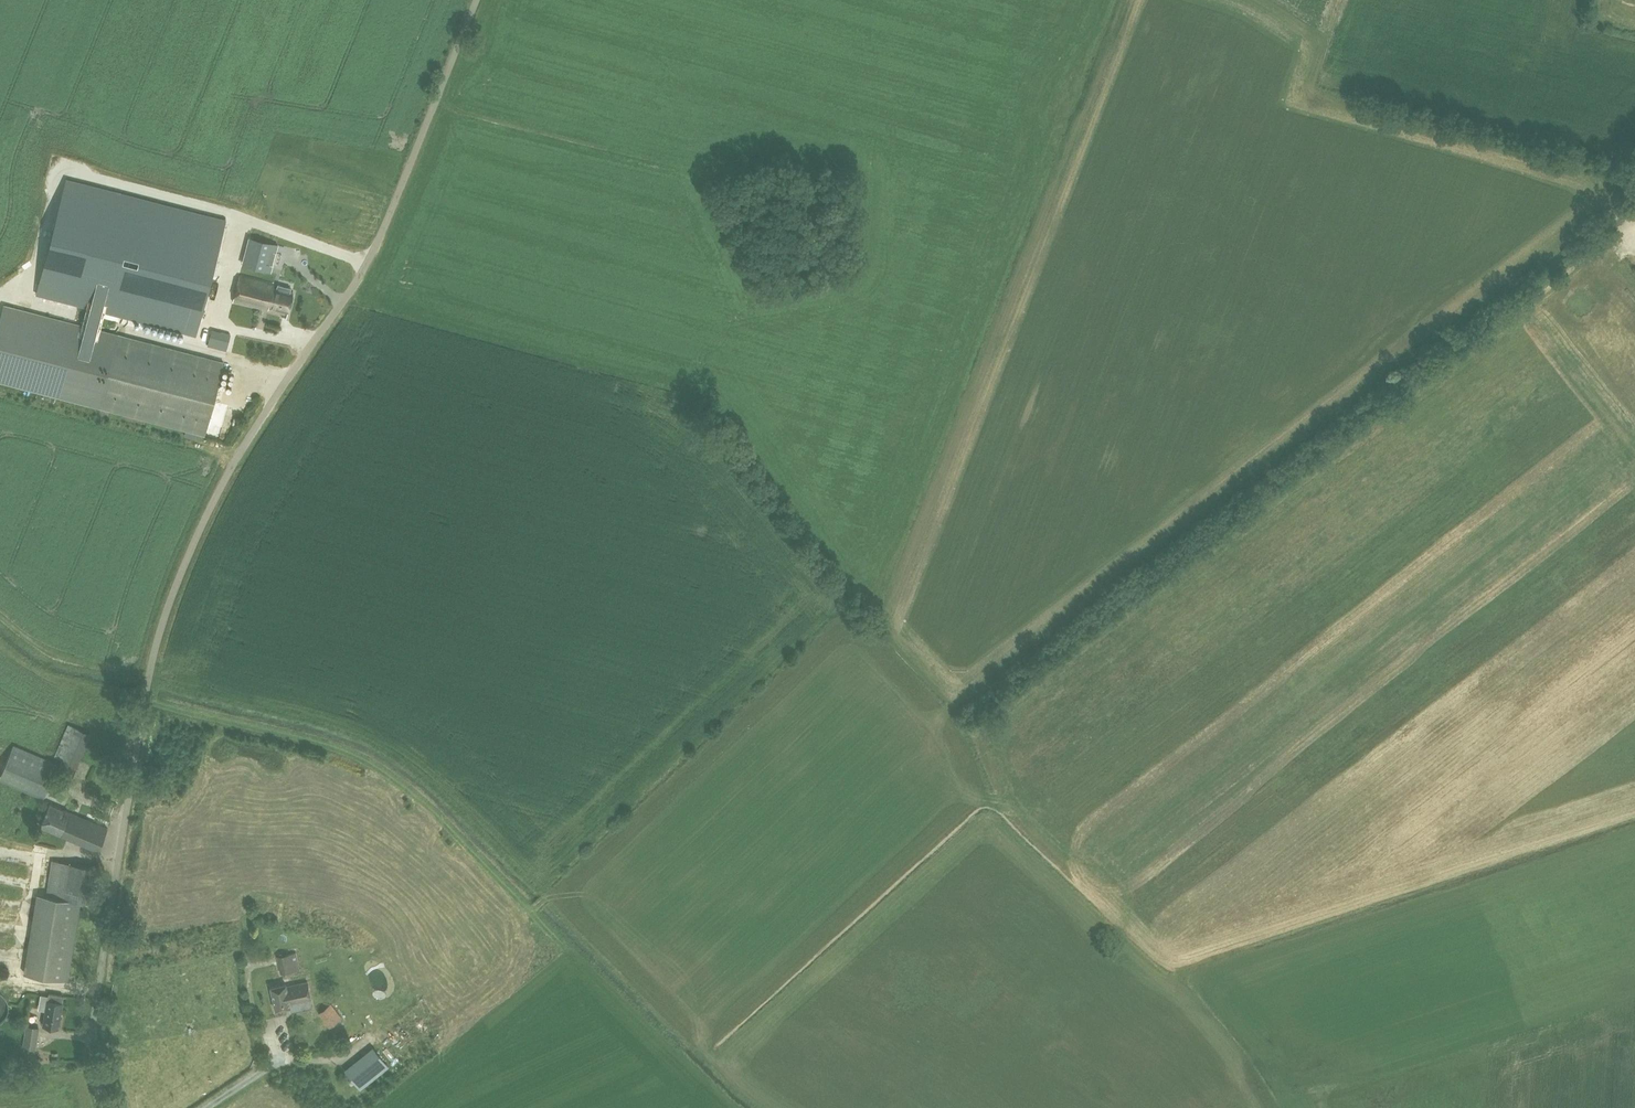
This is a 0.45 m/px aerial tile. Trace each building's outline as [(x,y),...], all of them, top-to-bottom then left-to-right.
[(67,179),(37,294),(197,335),(227,220),(67,179)] [(238,243),(236,262),(280,267),(282,248),(238,243)] [(269,307),(288,311),(293,292),(271,287),(272,283),(239,276),(233,301),(268,309),(269,307)] [(0,317),(0,381),(205,434),(224,362),(3,305),(0,317)] [(120,323),(119,330),(130,333),(132,326),(120,323)] [(204,345),(226,350),(231,333),(208,328),(204,345)] [(41,733),(23,732),(21,759),(39,760),(41,733)] [(51,803),(41,825),(60,833),(69,811),(51,803)] [(69,811),(60,833),(98,850),(108,828),(69,811)] [(12,881),(10,888),(17,890),(18,883),(12,881)] [(39,890),(29,969),(70,974),(78,906),(70,905),(71,893),(39,890)] [(277,955),(280,973),(299,969),(296,952),(277,955)] [(307,981),(286,986),(290,1002),(311,998),(307,981)] [(271,986),(276,1009),(291,1006),(290,1002),(286,986),(286,983),(271,986)] [(43,1024),(59,1027),(64,1002),(63,1002),(64,995),(49,993),(48,1000),(47,1000),(43,1024)] [(319,1012),(329,1027),(341,1018),(331,1004),(319,1012)] [(309,1032),(308,1015),(295,1016),(296,1033),(309,1032)] [(23,1047),(37,1050),(41,1027),(26,1025),(23,1047)] [(344,1070),(361,1090),(389,1066),(373,1046),(344,1070)]
